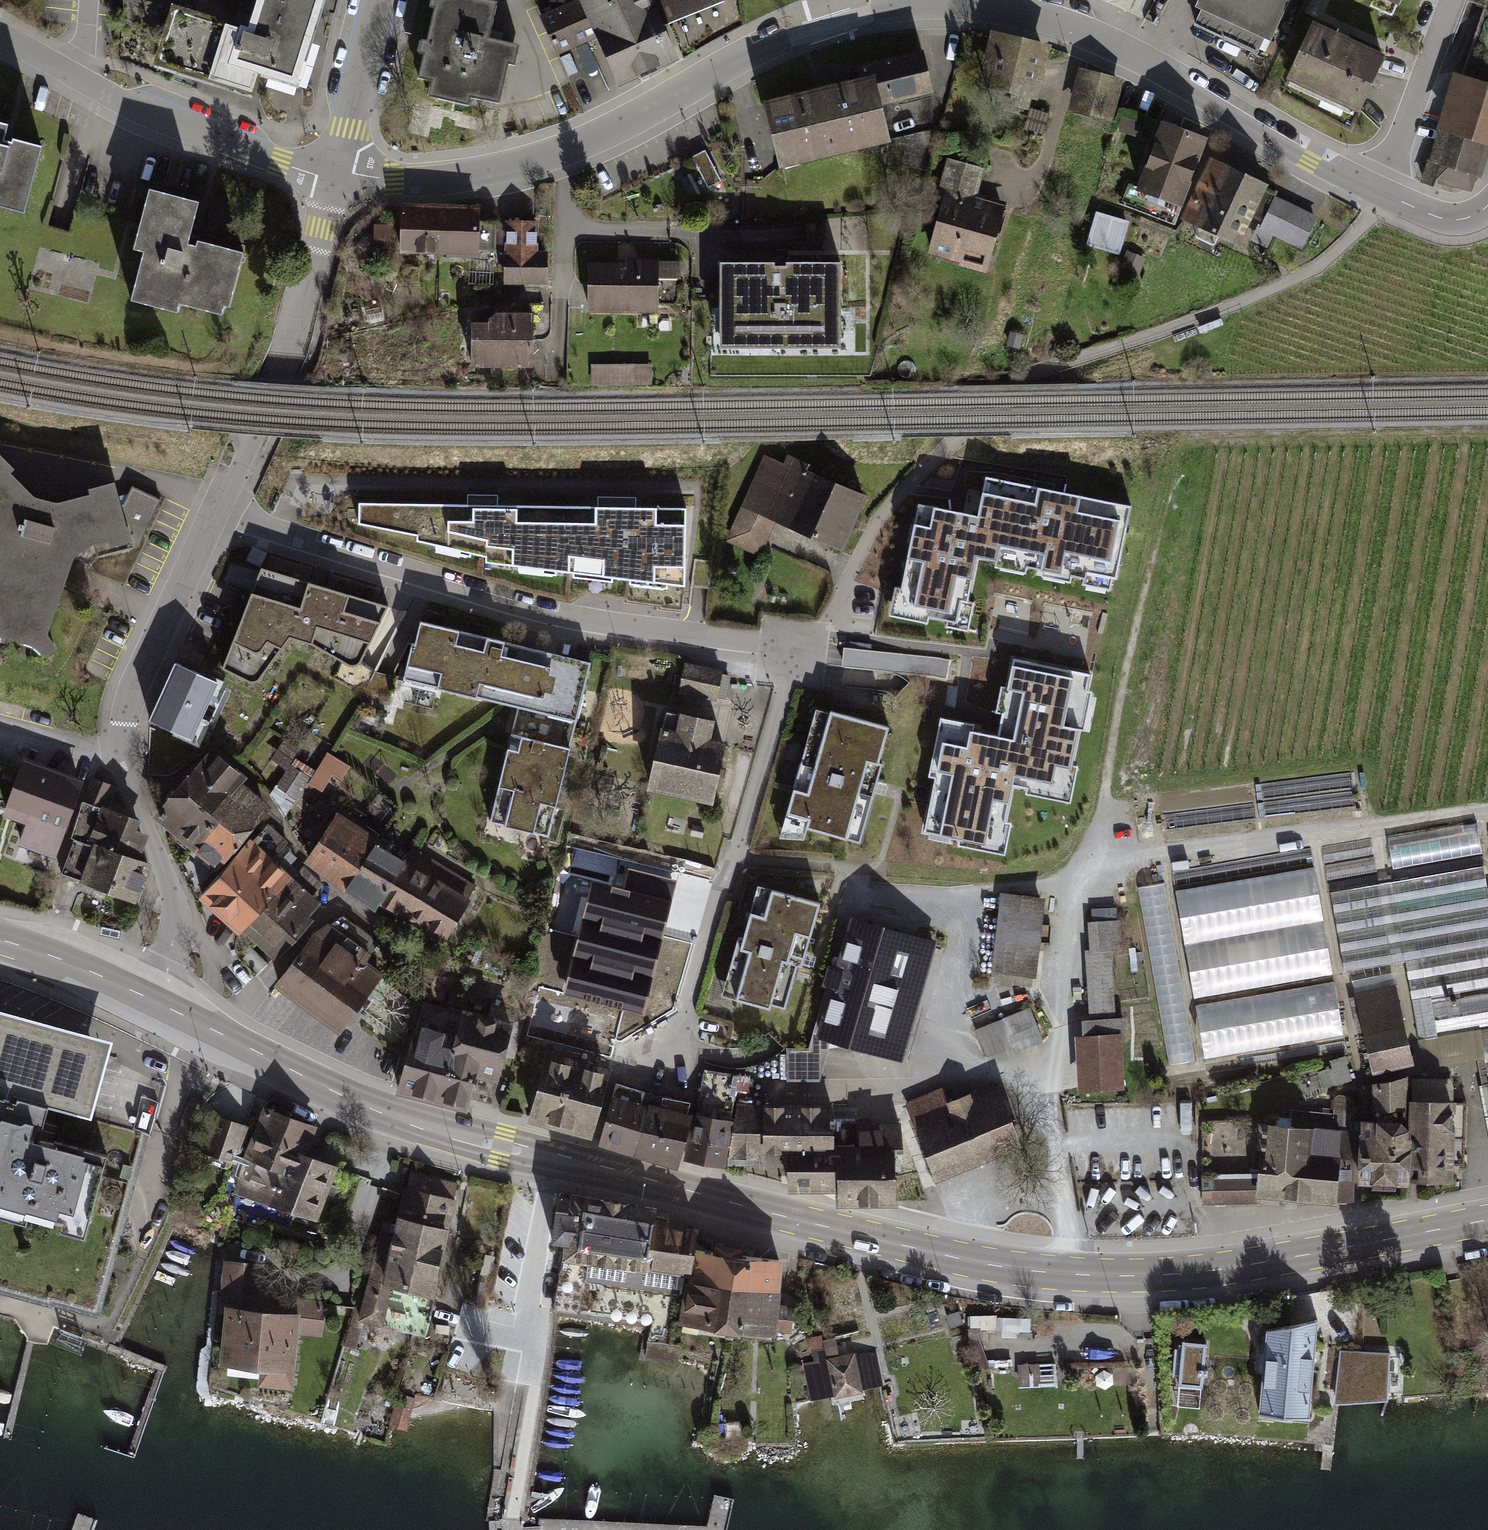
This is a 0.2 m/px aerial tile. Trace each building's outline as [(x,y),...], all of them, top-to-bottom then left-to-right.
[(246,27),(179,6),(160,67),(200,80),(258,98),(267,72),(293,80),(319,0),(255,0),(246,27)] [(493,0),(430,0),(429,3),(435,4),(427,36),(423,35),(420,49),(424,50),(419,72),(434,75),(429,93),(468,102),(470,92),(501,99),(510,58),(515,59),(520,41),(490,34),(497,1),(493,0)] [(543,14),(558,50),(595,34),(581,0),(575,0),(543,14)] [(616,76),(678,51),(668,27),(727,3),(726,0),(585,0),(616,76)] [(1192,19),(1269,53),(1292,0),(1201,0),(1192,19)] [(1378,56),(1313,26),(1289,77),(1354,107),(1378,56)] [(1050,47),(993,33),(982,82),(1038,95),(1050,47)] [(924,44),(856,60),(859,75),(867,109),(885,105),(935,93),(924,44)] [(1123,79),(1082,68),(1071,108),(1112,119),(1123,79)] [(859,75),(766,99),(783,167),(894,140),(885,105),(867,109),(859,75)] [(1454,78),(1429,171),(1474,183),(1483,150),(1487,151),(1487,88),(1454,78)] [(0,120),(0,198),(26,205),(42,143),(11,135),(14,124),(0,120)] [(1206,136),(1167,121),(1144,183),(1183,198),(1206,136)] [(705,151),(693,158),(709,186),(722,179),(705,151)] [(1321,215),(1212,161),(1183,219),(1237,246),(1248,224),(1302,251),(1321,215)] [(950,163),(925,250),(987,268),(1005,206),(973,197),(981,172),(950,163)] [(186,238),(197,198),(152,185),(134,249),(143,252),(130,298),(178,312),(181,301),(223,313),(240,254),(186,238)] [(439,207),(401,205),(399,253),(436,254),(439,207)] [(480,208),(439,207),(436,254),(478,256),(480,208)] [(1123,250),(1132,217),(1099,208),(1090,241),(1123,250)] [(537,222),(506,221),(505,283),(547,284),(548,251),(537,250),(537,222)] [(844,259),(721,260),(722,356),(845,354),(844,259)] [(661,268),(592,267),(591,307),(660,309),(661,268)] [(531,322),(477,323),(477,365),(531,365),(531,322)] [(595,382),(653,380),(653,360),(594,363),(595,382)] [(866,495),(769,449),(728,537),(760,552),(777,517),(842,547),(866,495)] [(47,633),(75,553),(107,538),(112,544),(127,540),(112,480),(61,502),(41,501),(26,491),(5,471),(9,466),(0,457),(0,634),(34,645),(41,654),(56,645),(47,633)] [(893,586),(887,614),(966,630),(971,602),(966,600),(975,555),(992,559),(990,566),(1113,591),(1131,503),(982,473),(974,512),(916,500),(898,587),(893,586)] [(483,504),(358,502),(357,522),(418,535),(418,540),(486,556),(486,562),(686,586),(687,506),(616,505),(483,504)] [(388,606),(261,567),(221,668),(246,681),(250,683),(254,683),(259,680),(291,637),(310,643),(347,664),(352,666),(357,665),(361,661),(364,655),(388,606)] [(1081,611),(1080,654),(1091,655),(1092,611),(1081,611)] [(592,666),(421,624),(407,683),(516,710),(488,824),(549,839),(592,666)] [(844,664),(950,678),(953,658),(846,644),(844,664)] [(927,776),(933,777),(922,832),(957,839),(955,845),(1003,855),(1010,822),(1003,821),(1011,784),(1025,786),(1023,793),(1069,803),(1077,765),(1070,764),(1077,728),(1083,730),(1091,691),(1086,689),(1089,674),(1011,657),(1005,687),(1001,686),(996,710),(1001,711),(996,735),(970,730),(972,724),(939,717),(927,776)] [(217,681),(174,661),(146,722),(198,745),(227,682),(219,678),(217,681)] [(728,673),(684,663),(678,692),(722,701),(728,673)] [(891,727),(817,708),(780,838),(804,839),(807,826),(861,841),(875,787),(891,727)] [(712,721),(666,711),(649,786),(711,799),(725,746),(707,741),(712,721)] [(289,766),(298,750),(283,742),(274,758),(289,766)] [(275,805),(210,750),(155,815),(220,869),(251,834),(275,805)] [(83,780),(24,760),(5,815),(27,823),(19,846),(56,859),(83,780)] [(290,764),(279,788),(300,797),(311,773),(290,764)] [(92,777),(82,802),(73,835),(140,858),(145,840),(135,818),(106,806),(115,786),(92,777)] [(1354,778),(1261,789),(1262,805),(1356,795),(1354,778)] [(1356,798),(1264,809),(1266,825),(1358,814),(1356,798)] [(1255,811),(1163,821),(1165,836),(1257,825),(1255,811)] [(469,898),(337,815),(308,860),(440,944),(469,898)] [(1479,828),(1389,841),(1394,875),(1484,862),(1479,828)] [(298,875),(251,834),(220,869),(203,889),(216,900),(209,908),(242,938),(246,932),(298,875)] [(73,835),(60,873),(79,880),(95,891),(136,904),(151,861),(140,858),(73,835)] [(1167,867),(1147,870),(1180,1071),(1200,1067),(1167,867)] [(1145,870),(1126,874),(1158,1074),(1178,1071),(1145,870)] [(310,886),(298,875),(246,932),(258,943),(310,886)] [(1314,875),(1174,899),(1183,951),(1323,927),(1314,875)] [(1332,899),(1345,979),(1405,969),(1487,955),(1487,897),(1484,875),(1332,899)] [(823,903),(756,883),(723,996),(771,1010),(770,1004),(787,1009),(799,968),(803,969),(823,903)] [(323,898),(310,886),(258,943),(276,959),(313,918),(309,914),(323,898)] [(1046,898),(1003,894),(995,973),(1038,977),(1046,898)] [(345,915),(312,933),(273,985),(339,1034),(385,973),(367,960),(380,941),(345,915)] [(1087,917),(1092,1013),(1119,1011),(1115,947),(1123,946),(1122,916),(1087,917)] [(937,942),(852,918),(818,1038),(903,1062),(937,942)] [(1323,927),(1183,951),(1192,1004),(1332,980),(1323,927)] [(1405,969),(1418,1046),(1487,1034),(1487,955),(1405,969)] [(1394,987),(1355,996),(1374,1080),(1413,1071),(1394,987)] [(1334,988),(1194,1012),(1203,1064),(1343,1040),(1334,988)] [(989,1057),(1047,1035),(1035,1005),(977,1027),(989,1057)] [(455,1037),(416,1026),(399,1086),(467,1104),(475,1078),(500,1085),(517,1023),(462,1008),(455,1037)] [(91,1122),(113,1040),(0,1010),(0,1098),(91,1122)] [(1120,1034),(1074,1038),(1079,1094),(1124,1091),(1120,1034)] [(611,1068),(544,1051),(538,1086),(529,1115),(593,1132),(603,1104),(611,1068)] [(738,1076),(705,1071),(685,1156),(726,1164),(738,1076)] [(1360,1121),(1359,1186),(1410,1187),(1410,1184),(1411,1140),(1412,1103),(1408,1103),(1408,1076),(1372,1084),(1371,1121),(1360,1121)] [(663,1097),(617,1083),(613,1094),(602,1134),(681,1154),(691,1102),(663,1097)] [(1022,1143),(997,1085),(949,1105),(942,1089),(907,1104),(939,1178),(1022,1143)] [(1468,1104),(1412,1103),(1411,1140),(1467,1141),(1468,1104)] [(827,1106),(740,1105),(728,1166),(788,1167),(787,1152),(826,1152),(826,1119),(827,1106)] [(316,1126),(266,1106),(232,1190),(316,1223),(339,1166),(305,1152),(316,1126)] [(0,1114),(0,1242),(72,1263),(96,1181),(29,1161),(39,1126),(0,1114)] [(826,1119),(826,1152),(787,1152),(788,1167),(789,1182),(837,1182),(837,1201),(897,1200),(896,1154),(905,1154),(901,1123),(886,1123),(886,1128),(874,1128),(872,1118),(826,1119)] [(1355,1132),(1261,1125),(1257,1181),(1203,1182),(1202,1207),(1257,1204),(1257,1198),(1335,1206),(1352,1202),(1355,1132)] [(1467,1141),(1411,1140),(1410,1184),(1454,1184),(1453,1165),(1467,1165),(1467,1141)] [(458,1182),(409,1171),(399,1214),(448,1226),(458,1182)] [(1119,1184),(1103,1184),(1104,1199),(1120,1199),(1119,1184)] [(691,1236),(569,1213),(558,1274),(679,1297),(691,1236)] [(448,1226),(399,1214),(396,1225),(385,1222),(370,1280),(432,1295),(448,1226)] [(783,1260),(699,1251),(693,1281),(688,1280),(679,1324),(777,1336),(781,1293),(783,1260)] [(268,1265),(223,1261),(218,1314),(224,1314),(219,1367),(259,1371),(257,1386),(292,1390),(297,1337),(323,1339),(327,1300),(265,1294),(268,1265)] [(432,1295),(370,1280),(358,1320),(423,1337),(432,1295)] [(1317,1321),(1266,1332),(1258,1413),(1309,1419),(1317,1321)] [(1203,1386),(1208,1340),(1186,1338),(1181,1383),(1203,1386)] [(1390,1354),(1339,1352),(1334,1405),(1388,1401),(1390,1354)] [(858,1353),(828,1357),(834,1398),(864,1393),(858,1353)] [(414,1401),(398,1397),(391,1424),(408,1428),(414,1401)]
